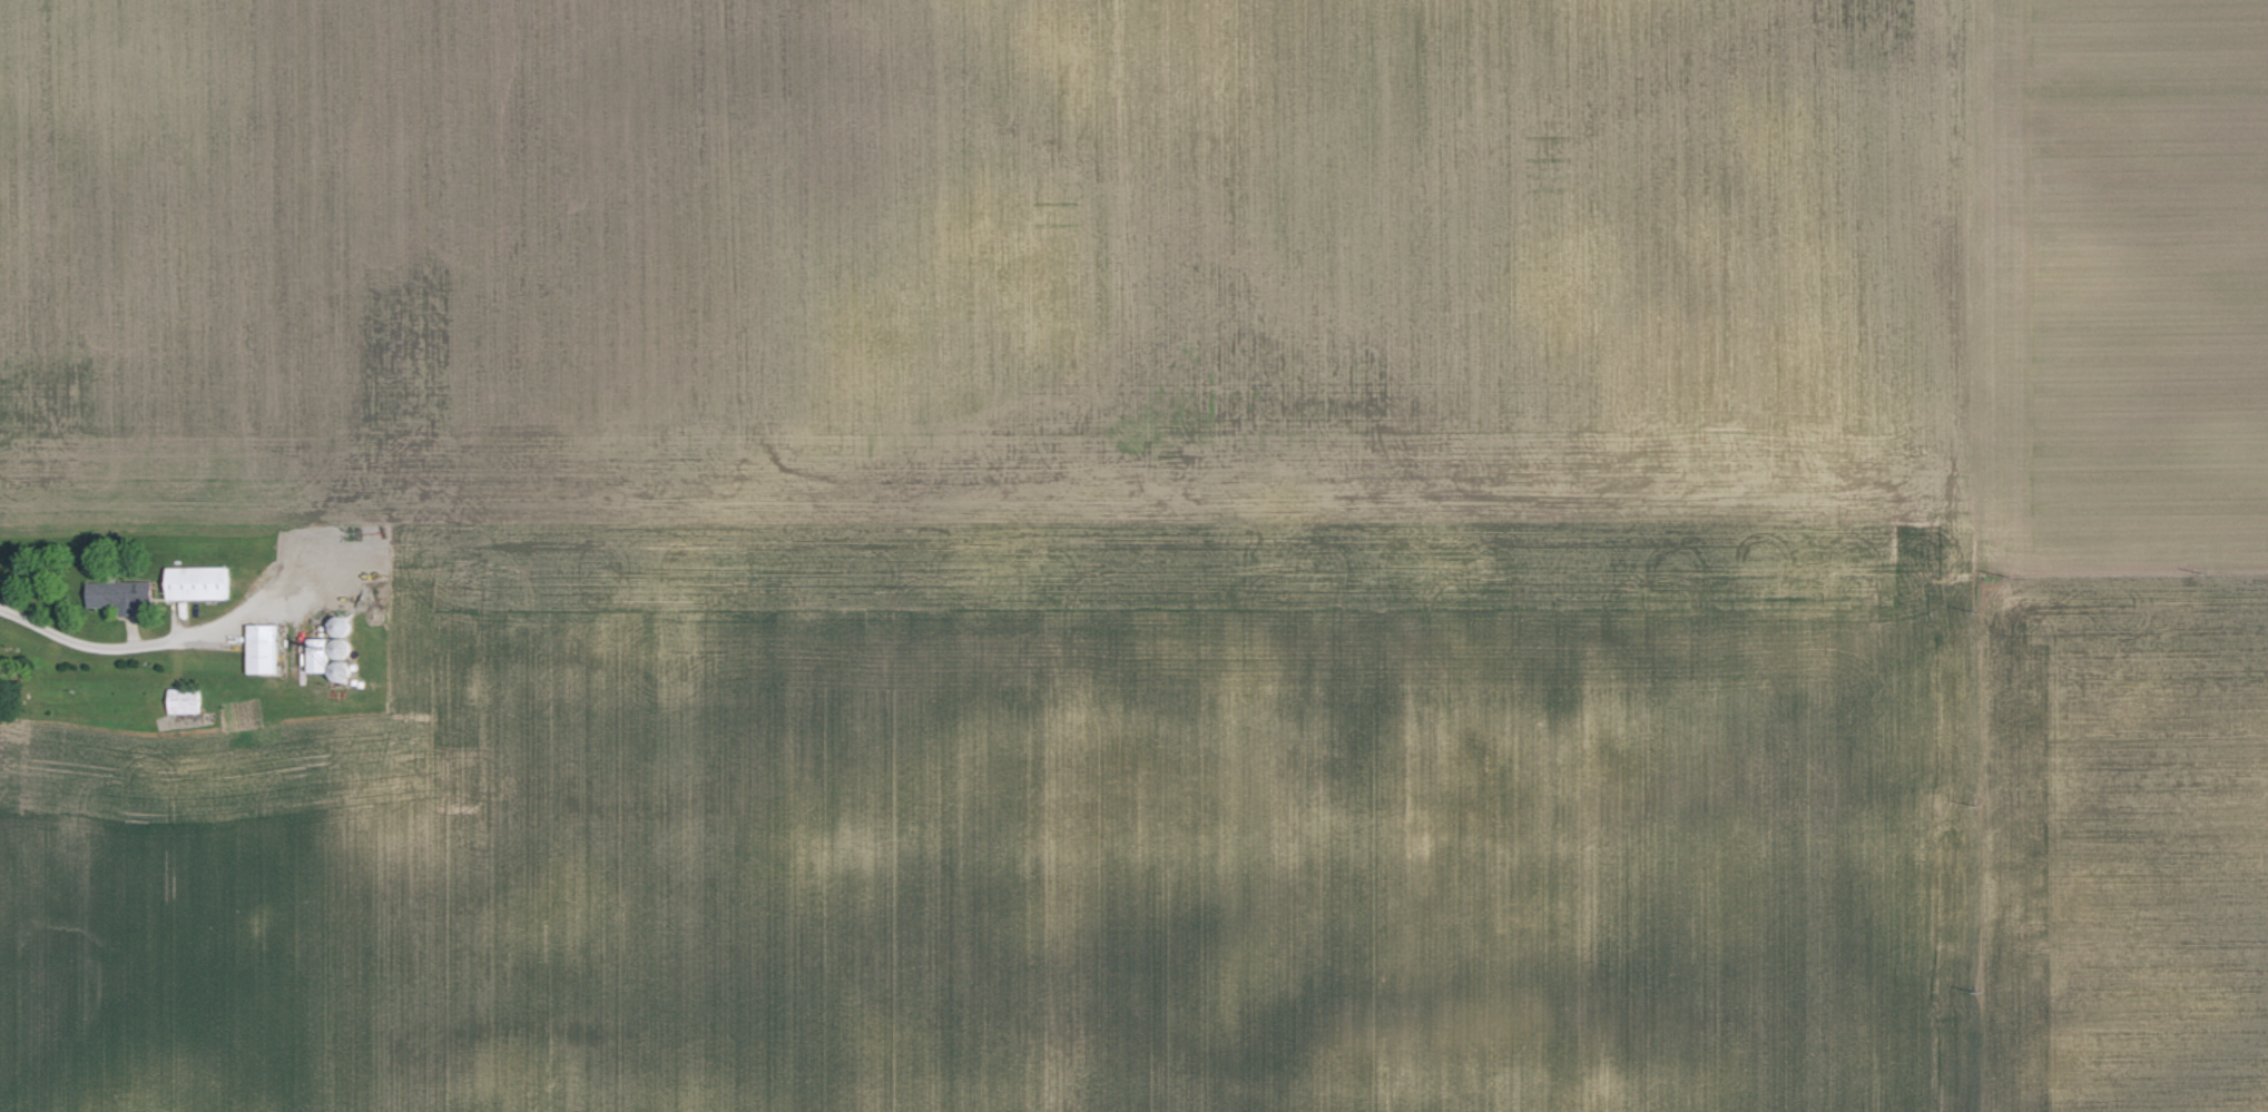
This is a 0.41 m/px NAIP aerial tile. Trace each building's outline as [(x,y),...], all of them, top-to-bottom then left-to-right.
[(166,599),(228,598),(227,566),(165,567),(166,599)] [(87,606),(118,605),(118,615),(138,614),(137,600),(151,600),(150,580),(86,582),(87,606)] [(275,624),(248,624),(247,673),(274,673),(275,624)] [(199,712),(198,687),(167,688),(168,713),(199,712)]
